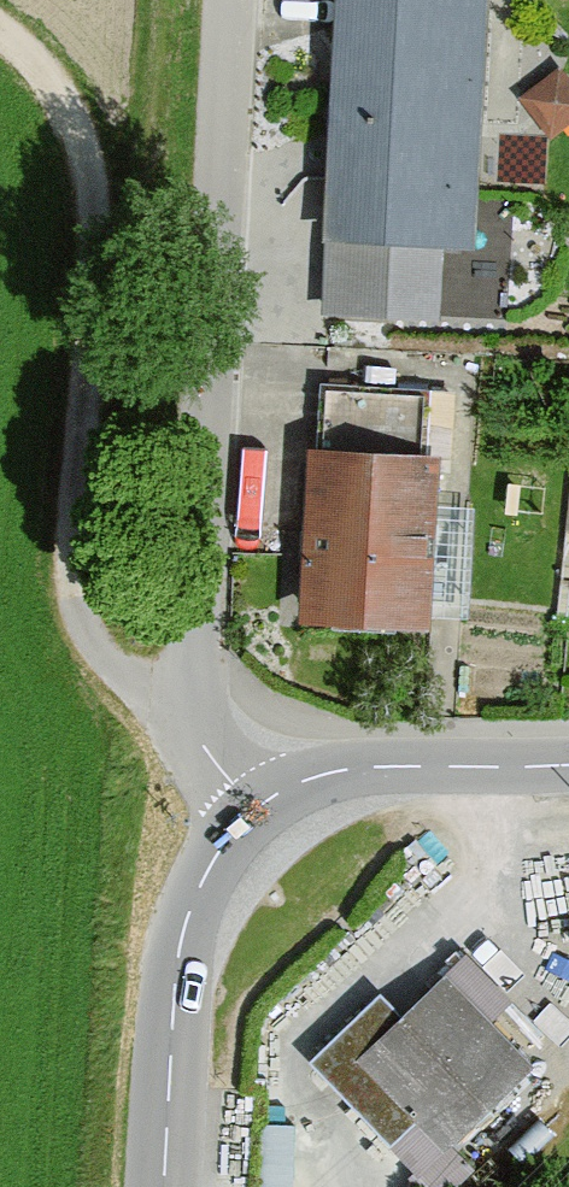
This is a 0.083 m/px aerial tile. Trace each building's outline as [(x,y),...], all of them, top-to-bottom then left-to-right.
[(489,0),(336,0),(320,332),(439,338),(443,262),(476,263),(489,0)] [(555,83),(513,110),(542,156),(568,139),(568,105),(555,83)] [(434,644),(441,396),(325,392),(323,463),(310,463),(305,640),(434,644)] [(464,963),(401,1023),(380,1001),(308,1071),(420,1186),(454,1186),(472,1169),(457,1154),(541,1074),(494,1025),(510,1010),(464,963)]
